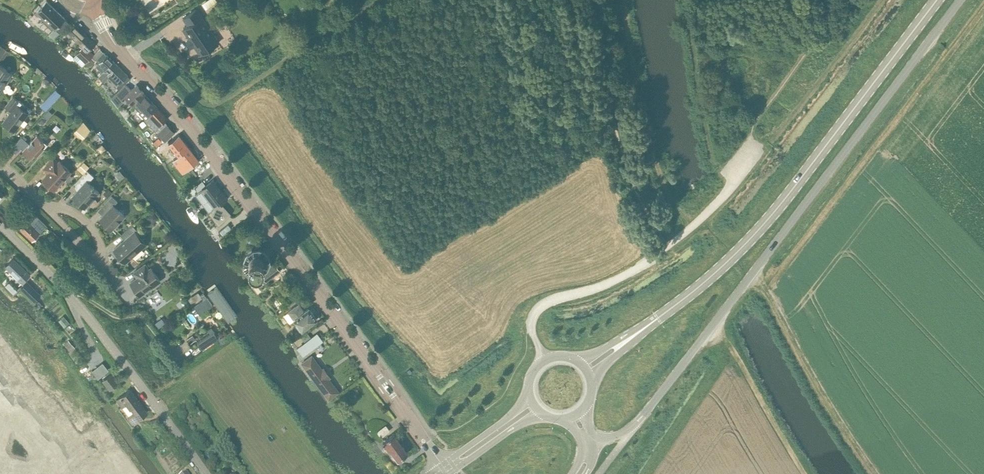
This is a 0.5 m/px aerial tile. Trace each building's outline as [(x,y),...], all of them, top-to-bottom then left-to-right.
[(39,13),(54,28),(65,17),(47,0),(46,0),(36,11),(34,13),(37,15),(39,13)] [(305,2),(297,6),(302,14),(310,9),(305,2)] [(195,9),(183,17),(188,25),(183,28),(190,38),(189,39),(189,41),(191,44),(193,45),(194,44),(201,54),(218,43),(217,41),(218,39),(215,35),(213,35),(195,9)] [(83,47),(77,53),(85,62),(89,58),(93,54),(89,50),(95,43),(75,23),(67,31),(83,47)] [(99,63),(96,66),(102,72),(98,76),(104,82),(108,79),(106,77),(118,64),(104,51),(102,53),(97,59),(99,62),(99,63)] [(89,59),(85,63),(89,67),(93,62),(89,59)] [(128,74),(118,64),(106,77),(108,79),(112,82),(116,78),(120,83),(122,80),(128,74)] [(12,73),(0,65),(0,91),(12,73)] [(119,89),(116,93),(120,98),(121,99),(125,96),(133,104),(141,112),(144,115),(146,117),(157,106),(146,94),(144,93),(145,92),(136,84),(131,89),(126,83),(123,86),(119,89)] [(52,94),(48,99),(52,103),(57,98),(52,94)] [(28,113),(31,109),(19,99),(19,100),(14,96),(6,106),(11,110),(2,122),(14,131),(28,113)] [(157,106),(146,117),(151,122),(152,122),(152,123),(156,120),(160,125),(168,118),(160,109),(157,107),(157,106)] [(48,110),(43,115),(47,119),(52,114),(48,110)] [(83,121),(80,125),(88,133),(90,130),(83,121)] [(166,123),(157,132),(158,132),(165,140),(174,132),(166,123)] [(48,144),(44,140),(37,134),(29,143),(22,136),(11,148),(16,153),(21,148),(30,156),(33,152),(37,155),(48,144)] [(184,172),(200,160),(179,134),(169,142),(180,155),(173,160),(184,172)] [(49,173),(43,179),(54,189),(64,179),(65,180),(67,180),(69,180),(70,178),(71,176),(70,175),(69,173),(71,171),(59,161),(58,162),(54,158),(44,168),(49,173)] [(80,188),(72,196),(85,207),(89,203),(91,205),(94,206),(96,204),(97,202),(96,199),(94,197),(99,192),(88,182),(94,176),(87,170),(75,183),(80,188)] [(202,189),(216,207),(217,208),(212,212),(221,223),(231,215),(222,202),(228,197),(214,179),(202,189)] [(108,188),(104,194),(108,197),(112,192),(108,188)] [(111,229),(124,215),(113,205),(117,201),(112,196),(102,206),(107,211),(100,219),(111,229)] [(27,221),(20,228),(32,240),(39,233),(47,225),(37,215),(29,222),(27,221)] [(125,240),(114,249),(125,263),(146,244),(135,231),(137,230),(132,225),(121,235),(125,240)] [(53,231),(45,240),(53,249),(62,240),(53,231)] [(243,259),(243,262),(244,264),(245,266),(249,270),(253,272),(255,272),(258,272),(263,270),(267,266),(267,265),(268,261),(268,259),(268,257),(267,254),(266,252),(265,251),(263,249),(257,247),(256,247),(253,247),(251,248),(249,249),(245,253),(244,255),(243,257),(243,259)] [(19,284),(22,281),(29,274),(31,273),(14,257),(6,265),(14,273),(11,277),(19,284)] [(266,281),(275,275),(281,270),(276,263),(261,273),(266,281)] [(151,268),(150,269),(149,269),(145,264),(133,272),(137,278),(130,282),(139,295),(160,280),(151,268)] [(9,281),(5,285),(13,293),(17,289),(16,288),(12,284),(9,281)] [(27,281),(21,288),(34,301),(41,294),(27,281)] [(215,287),(205,294),(209,299),(226,323),(235,317),(229,309),(230,308),(226,302),(225,303),(218,293),(219,292),(215,287)] [(194,307),(200,315),(209,308),(203,300),(194,307)] [(299,303),(284,314),(290,322),(293,319),(301,330),(317,319),(309,307),(304,311),(299,303)] [(63,315),(58,320),(64,327),(69,322),(63,315)] [(162,318),(155,323),(159,328),(165,323),(162,318)] [(307,332),(300,336),(304,342),(311,337),(307,332)] [(214,333),(197,343),(201,350),(218,339),(214,333)] [(318,334),(303,345),(308,352),(323,341),(321,338),(318,334)] [(68,340),(64,344),(71,351),(75,347),(68,340)] [(8,346),(4,341),(0,344),(0,353),(8,346)] [(310,358),(302,363),(328,397),(328,398),(329,400),(330,399),(333,397),(340,392),(313,356),(310,358)] [(15,373),(6,381),(14,390),(29,377),(21,368),(25,365),(20,360),(11,368),(15,373)] [(103,380),(107,386),(109,389),(119,381),(112,373),(103,380)] [(29,377),(14,390),(22,400),(31,392),(36,397),(45,388),(40,383),(37,386),(29,377)] [(122,407),(127,404),(134,412),(128,416),(133,423),(147,412),(142,406),(143,405),(131,389),(117,400),(122,407)] [(52,415),(42,423),(51,433),(66,419),(58,411),(62,407),(57,402),(47,410),(52,415)] [(66,419),(51,433),(59,442),(68,434),(72,439),(82,431),(77,425),(73,428),(66,419)] [(387,448),(398,463),(402,460),(400,457),(408,451),(394,433),(383,441),(387,447),(387,448)] [(90,462),(100,473),(107,473),(111,470),(98,455),(90,462)] [(81,469),(86,473),(100,473),(90,462),(81,469)]
